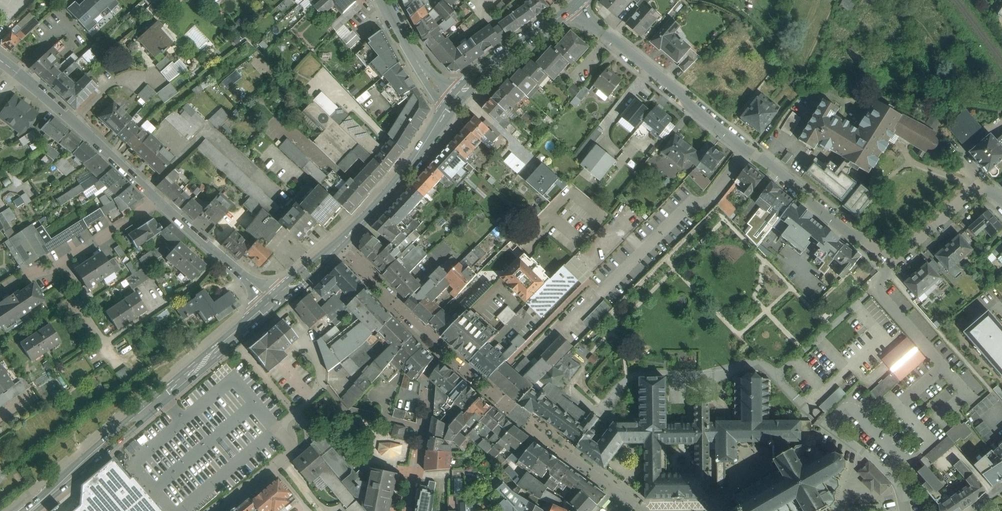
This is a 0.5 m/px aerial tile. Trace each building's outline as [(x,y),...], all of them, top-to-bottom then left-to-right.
[(71,13),(89,33),(90,33),(98,42),(127,15),(114,0),(86,0),(71,13)] [(149,7),(158,17),(176,0),(156,0),(150,5),(149,7)] [(315,6),(323,15),(335,4),(335,3),(332,0),(322,0),(321,0),(316,6),(315,6)] [(355,0),(332,0),(335,3),(335,4),(343,14),(344,14),(357,2),(355,0)] [(407,10),(417,0),(402,0),(407,10)] [(407,10),(412,18),(424,7),(422,3),(420,0),(417,0),(407,10)] [(424,7),(429,16),(429,15),(432,11),(444,0),(431,0),(424,7)] [(445,0),(444,0),(434,9),(440,15),(446,21),(451,16),(455,12),(450,6),(445,0)] [(525,3),(526,5),(535,17),(549,7),(543,0),(530,0),(525,3)] [(602,3),(617,16),(631,0),(604,0),(602,3)] [(637,3),(636,5),(641,9),(645,3),(647,5),(651,0),(640,0),(637,3)] [(839,7),(850,12),(855,2),(852,0),(842,0),(839,7)] [(357,2),(344,14),(343,14),(331,26),(336,32),(362,8),(357,2)] [(641,9),(627,24),(641,36),(656,19),(651,15),(654,11),(647,5),(645,3),(641,9)] [(501,4),(495,10),(499,14),(501,13),(502,12),(506,8),(501,4)] [(526,5),(513,14),(523,26),(535,17),(526,5)] [(412,18),(416,27),(429,16),(424,7),(412,18)] [(513,14),(507,7),(506,8),(502,12),(504,14),(506,16),(509,17),(513,14)] [(29,14),(11,32),(16,36),(21,31),(34,19),(29,14)] [(509,17),(499,24),(500,25),(508,36),(523,26),(513,14),(509,17)] [(429,16),(416,27),(420,34),(423,40),(438,27),(439,26),(434,21),(429,15),(429,16)] [(440,15),(434,21),(439,26),(444,22),(446,21),(440,15)] [(451,16),(446,21),(444,22),(449,27),(456,21),(451,16)] [(34,19),(21,31),(26,36),(39,24),(34,19)] [(681,40),(673,33),(679,26),(671,20),(652,42),(660,49),(661,47),(677,62),(689,48),(682,41),(683,40),(681,39),(681,40)] [(157,21),(138,39),(148,49),(147,50),(155,58),(160,52),(162,54),(172,44),(160,30),(163,27),(157,21)] [(449,27),(449,28),(453,33),(460,26),(456,21),(449,27)] [(439,26),(438,27),(442,30),(442,31),(443,33),(449,28),(449,27),(444,22),(439,26)] [(457,50),(447,38),(446,39),(433,51),(451,72),(457,73),(502,41),(502,40),(508,36),(500,25),(494,29),(491,25),(457,50)] [(423,40),(433,51),(446,39),(440,32),(442,31),(442,30),(438,27),(423,40)] [(353,30),(343,40),(347,44),(357,35),(353,30)] [(391,45),(383,30),(382,30),(369,40),(371,42),(369,44),(380,57),(370,65),(371,65),(381,78),(400,63),(391,45)] [(11,31),(1,41),(0,45),(9,52),(21,41),(16,36),(11,32),(11,31)] [(21,31),(16,36),(21,41),(26,36),(21,31)] [(552,46),(535,64),(547,74),(553,80),(569,62),(572,65),(588,47),(570,31),(555,49),(552,46)] [(89,33),(70,51),(73,54),(70,57),(75,63),(89,50),(98,42),(90,33),(89,33)] [(357,35),(347,44),(351,49),(361,39),(357,35)] [(371,42),(356,55),(367,68),(371,65),(370,65),(380,57),(369,44),(371,42),(369,40),(371,42)] [(780,40),(773,52),(779,54),(785,43),(780,40)] [(59,41),(48,51),(53,56),(63,46),(59,41)] [(959,61),(952,49),(945,53),(953,65),(959,61)] [(96,57),(89,50),(82,56),(89,64),(96,57)] [(48,51),(30,68),(40,78),(52,66),(58,62),(53,56),(48,51)] [(689,55),(678,66),(679,66),(684,72),(695,61),(689,55)] [(75,63),(72,65),(75,69),(77,67),(81,71),(89,64),(82,56),(75,63)] [(70,57),(62,63),(67,69),(72,65),(75,63),(70,57)] [(166,57),(156,65),(162,71),(162,72),(171,63),(166,57)] [(171,63),(162,72),(162,71),(160,73),(168,82),(186,68),(179,60),(174,65),(172,62),(171,63)] [(535,64),(533,61),(523,71),(538,85),(547,74),(535,64)] [(67,69),(62,63),(59,66),(64,72),(66,70),(67,69)] [(400,63),(381,78),(382,79),(385,76),(391,83),(384,89),(399,105),(404,100),(407,97),(410,102),(418,90),(409,78),(410,78),(400,65),(401,64),(400,63)] [(75,69),(72,65),(67,69),(66,70),(69,74),(75,69)] [(52,66),(40,78),(49,86),(62,75),(52,66)] [(621,81),(606,69),(595,83),(610,95),(621,81)] [(62,75),(49,86),(61,97),(75,85),(66,77),(69,74),(66,70),(64,72),(62,75)] [(523,71),(521,70),(511,81),(524,94),(529,98),(540,86),(538,85),(523,71)] [(75,85),(61,97),(75,111),(97,88),(85,76),(75,85)] [(511,81),(508,79),(499,89),(500,89),(516,104),(524,94),(511,81)] [(170,83),(157,94),(164,103),(178,93),(170,83)] [(157,94),(148,86),(138,97),(146,104),(151,99),(157,94)] [(584,86),(576,96),(582,101),(590,91),(584,86)] [(791,93),(787,98),(792,102),(800,93),(795,88),(791,93)] [(516,104),(500,89),(492,99),(506,111),(510,106),(512,108),(511,109),(519,116),(524,111),(516,104)] [(410,102),(389,135),(392,138),(404,151),(428,113),(426,112),(429,108),(418,90),(410,102)] [(366,93),(360,97),(363,101),(369,97),(366,93)] [(768,99),(762,94),(758,98),(757,100),(754,98),(745,110),(747,112),(742,118),(741,120),(752,129),(754,127),(761,133),(776,113),(780,108),(772,102),(769,107),(764,104),(768,99)] [(14,96),(0,115),(0,118),(6,123),(7,122),(20,131),(24,125),(27,127),(30,124),(37,114),(14,96)] [(503,119),(501,117),(506,111),(492,99),(483,109),(505,129),(510,124),(504,118),(503,119)] [(636,100),(623,116),(636,127),(649,111),(636,100)] [(834,106),(824,100),(799,140),(814,150),(819,143),(818,142),(822,135),(821,134),(822,131),(824,132),(834,116),(835,114),(836,114),(841,106),(836,103),(834,106)] [(858,130),(849,125),(850,123),(845,121),(844,122),(841,120),(842,118),(836,114),(835,114),(834,116),(824,132),(822,131),(821,134),(822,135),(818,142),(819,143),(821,144),(820,146),(830,151),(831,150),(842,157),(845,159),(855,166),(868,174),(872,168),(874,169),(879,160),(877,159),(882,152),(883,153),(888,144),(887,144),(893,133),(891,132),(902,114),(924,127),(926,124),(895,105),(892,109),(877,100),(872,107),(870,106),(865,115),(867,116),(866,118),(865,117),(859,126),(860,127),(858,130)] [(331,117),(314,101),(303,112),(323,132),(334,120),(331,117)] [(131,120),(113,103),(99,118),(117,135),(129,121),(130,122),(131,120)] [(340,107),(331,117),(334,120),(340,126),(349,116),(340,107)] [(672,121),(655,107),(644,120),(661,134),(672,121)] [(222,108),(208,121),(218,130),(231,117),(222,108)] [(789,109),(783,117),(787,120),(788,119),(793,112),(789,109)] [(180,116),(174,111),(165,119),(188,140),(196,131),(180,116)] [(195,113),(191,117),(184,111),(180,116),(196,131),(205,121),(195,113)] [(532,118),(524,111),(519,116),(527,123),(529,124),(530,122),(529,121),(532,118)] [(793,112),(788,119),(787,120),(781,129),(781,130),(791,136),(801,118),(793,112)] [(926,124),(924,127),(902,114),(891,132),(893,133),(922,150),(918,155),(921,157),(925,151),(926,152),(927,149),(929,150),(931,150),(933,150),(934,149),(935,149),(935,148),(936,147),(937,146),(937,145),(938,143),(937,141),(937,140),(936,139),(934,137),(936,134),(935,134),(938,125),(938,124),(938,122),(937,121),(937,120),(936,120),(935,119),(934,119),(933,119),(931,119),(930,120),(929,120),(926,124)] [(966,114),(950,127),(963,142),(979,129),(966,114)] [(371,137),(349,116),(340,126),(359,145),(361,146),(370,138),(371,137)] [(483,123),(476,116),(466,127),(480,139),(485,135),(493,143),(498,137),(489,129),(492,126),(486,120),(483,123)] [(783,117),(777,127),(781,129),(787,120),(783,117)] [(66,129),(52,118),(48,122),(41,130),(42,131),(45,134),(44,136),(48,140),(50,137),(57,143),(69,131),(66,129)] [(323,132),(314,142),(339,166),(353,151),(359,145),(340,126),(334,120),(323,132)] [(47,121),(33,131),(35,135),(42,131),(41,130),(48,122),(47,121)] [(129,121),(117,135),(125,143),(138,130),(138,129),(130,122),(129,121)] [(30,124),(27,127),(24,125),(20,131),(16,136),(20,139),(33,131),(35,128),(30,124)] [(518,130),(510,124),(505,129),(513,136),(518,130)] [(598,126),(574,156),(579,161),(604,130),(598,126)] [(480,139),(466,127),(449,145),(466,160),(483,142),(480,139)] [(138,130),(125,143),(134,151),(148,137),(139,128),(138,129),(138,130)] [(20,139),(18,140),(23,146),(37,137),(35,135),(33,131),(20,139)] [(83,142),(69,131),(57,143),(62,147),(60,149),(65,152),(67,150),(72,154),(83,142)] [(675,135),(662,152),(682,168),(692,155),(695,151),(696,151),(675,135)] [(970,153),(981,165),(980,166),(986,172),(988,173),(988,172),(992,177),(996,176),(998,174),(998,171),(995,167),(1001,160),(1001,135),(996,141),(990,135),(970,153)] [(174,159),(149,136),(148,137),(134,151),(159,175),(174,159)] [(379,146),(370,138),(361,146),(372,156),(379,146)] [(392,138),(375,159),(388,172),(404,151),(392,138)] [(253,183),(205,139),(197,148),(245,192),(253,183)] [(310,161),(287,139),(279,148),(303,169),(310,161)] [(83,142),(72,154),(85,166),(99,157),(83,142)] [(59,154),(45,143),(40,149),(54,161),(59,154)] [(707,144),(699,154),(695,151),(692,155),(701,163),(701,162),(712,148),(707,144)] [(361,146),(359,145),(353,151),(360,158),(368,166),(375,159),(372,156),(361,146)] [(466,160),(449,145),(432,164),(450,181),(468,162),(466,160)] [(617,161),(597,146),(581,166),(600,181),(617,161)] [(712,148),(701,162),(701,163),(699,165),(702,167),(709,173),(711,170),(712,171),(725,156),(719,151),(718,152),(713,147),(712,148)] [(508,157),(500,149),(496,154),(504,161),(508,157)] [(353,151),(339,166),(345,173),(360,158),(353,151)] [(788,152),(781,160),(786,164),(793,155),(788,152)] [(75,170),(64,157),(58,161),(70,173),(75,170)] [(99,157),(85,166),(90,172),(94,176),(99,180),(112,169),(99,157)] [(368,166),(354,182),(367,194),(388,172),(375,159),(368,166)] [(844,161),(839,168),(830,162),(824,170),(814,162),(805,173),(842,203),(844,201),(845,203),(842,206),(857,218),(876,195),(861,183),(858,186),(857,185),(858,184),(847,175),(849,173),(849,171),(850,171),(850,170),(853,167),(855,166),(845,159),(844,161)] [(328,178),(310,161),(303,169),(320,186),(334,198),(348,183),(341,177),(334,184),(339,188),(337,191),(325,180),(328,178)] [(450,181),(432,164),(421,176),(433,188),(440,180),(445,185),(443,186),(449,192),(455,185),(450,181)] [(749,165),(738,179),(746,185),(743,189),(741,191),(748,197),(764,177),(749,165)] [(176,168),(167,176),(171,180),(174,178),(175,178),(176,178),(181,173),(176,168)] [(112,169),(99,180),(103,184),(108,189),(121,178),(112,169)] [(695,169),(689,175),(690,175),(690,176),(696,182),(702,176),(698,172),(695,169)] [(80,185),(88,180),(94,176),(90,172),(77,180),(80,185)] [(92,185),(99,180),(94,176),(88,180),(92,185)] [(171,180),(167,176),(156,186),(171,200),(182,190),(171,180)] [(433,188),(421,176),(412,186),(430,203),(433,200),(427,194),(433,188)] [(702,176),(696,182),(700,185),(705,179),(702,176)] [(121,178),(108,189),(111,191),(117,197),(130,186),(121,178)] [(705,179),(700,185),(704,190),(710,183),(706,178),(705,179)] [(354,182),(351,179),(348,183),(334,198),(342,206),(350,213),(367,194),(354,182)] [(746,185),(738,179),(735,183),(743,189),(746,185)] [(80,185),(56,200),(61,206),(83,191),(92,185),(88,180),(80,185)] [(92,185),(83,191),(87,197),(100,188),(103,184),(99,180),(92,185)] [(284,210),(253,183),(245,192),(250,197),(264,210),(264,209),(275,219),(284,210)] [(761,207),(747,224),(752,227),(751,228),(749,227),(746,231),(747,234),(746,235),(747,236),(783,192),(772,183),(760,198),(756,203),(761,207)] [(193,184),(189,189),(196,196),(201,191),(193,184)] [(320,186),(316,191),(308,184),(294,199),(319,222),(323,227),(342,206),(334,198),(320,186)] [(130,186),(117,197),(128,208),(143,198),(130,186)] [(412,186),(403,195),(415,207),(421,201),(427,206),(430,203),(412,186)] [(103,206),(117,197),(111,191),(108,189),(104,193),(105,195),(99,198),(103,206)] [(191,199),(182,190),(171,200),(181,209),(191,199)] [(201,191),(196,196),(204,203),(208,198),(201,191)] [(783,192),(747,236),(757,246),(780,217),(781,218),(794,201),(783,192)] [(17,207),(31,202),(28,193),(14,199),(17,207)] [(220,193),(212,201),(203,210),(200,213),(210,222),(210,223),(214,226),(233,205),(220,193)] [(415,207),(403,195),(394,205),(407,217),(408,215),(415,207)] [(128,208),(117,197),(103,206),(99,209),(104,216),(110,213),(110,212),(118,207),(121,212),(128,208)] [(264,210),(250,197),(242,205),(256,218),(264,210)] [(736,211),(723,198),(717,205),(730,218),(736,211)] [(203,210),(191,199),(181,209),(193,220),(200,213),(203,210)] [(319,222),(295,200),(286,210),(284,209),(284,210),(275,219),(283,226),(298,240),(301,242),(307,235),(308,235),(312,231),(311,230),(319,222)] [(813,217),(794,201),(781,218),(773,228),(783,235),(780,239),(789,246),(798,253),(801,256),(811,243),(808,241),(813,235),(804,228),(806,226),(811,219),(813,217)] [(407,217),(394,205),(386,214),(398,226),(402,222),(407,227),(409,226),(414,220),(414,221),(414,220),(408,215),(407,217)] [(99,209),(82,220),(87,227),(104,216),(99,209)] [(275,219),(264,209),(264,210),(256,218),(246,231),(257,241),(264,247),(265,247),(283,226),(275,219)] [(977,220),(977,221),(968,228),(976,237),(985,229),(992,237),(1001,228),(1001,227),(988,211),(977,220)] [(1,213),(0,214),(0,225),(3,229),(2,229),(4,232),(11,228),(1,213)] [(398,226),(386,214),(373,228),(392,243),(396,238),(402,233),(397,229),(400,227),(398,226)] [(128,235),(136,249),(159,233),(163,230),(159,224),(157,225),(153,219),(138,228),(128,235)] [(825,230),(811,219),(806,226),(819,237),(825,230)] [(44,244),(44,245),(40,247),(45,255),(87,228),(87,227),(82,220),(51,239),(44,244)] [(414,221),(414,220),(409,226),(414,231),(419,226),(419,225),(414,221)] [(135,223),(125,230),(128,235),(138,228),(135,223)] [(163,230),(159,233),(170,244),(174,248),(179,243),(185,237),(171,224),(163,230)] [(419,226),(414,231),(417,233),(423,227),(420,224),(419,225),(419,226)] [(32,225),(10,239),(20,254),(23,260),(27,266),(45,255),(40,247),(44,245),(44,244),(35,230),(32,225)] [(51,239),(42,226),(35,230),(44,244),(51,239)] [(402,233),(396,238),(402,244),(408,237),(409,237),(414,231),(409,226),(407,227),(405,229),(402,233)] [(826,228),(825,230),(819,237),(823,239),(817,246),(820,249),(814,255),(822,262),(828,254),(834,259),(845,246),(839,241),(840,239),(826,228)] [(251,247),(234,231),(221,245),(238,260),(241,257),(244,255),(251,247)] [(380,241),(368,233),(362,239),(360,250),(367,258),(375,250),(374,249),(380,241)] [(967,244),(959,236),(948,246),(964,264),(975,254),(972,250),(967,244)] [(395,250),(391,254),(394,258),(400,252),(402,254),(403,254),(413,244),(414,242),(409,237),(408,237),(402,244),(395,250)] [(392,243),(390,245),(395,250),(402,244),(396,238),(392,243)] [(20,254),(10,239),(5,243),(14,258),(20,254)] [(445,253),(446,255),(447,254),(449,257),(455,251),(444,240),(432,252),(439,258),(445,253)] [(984,255),(972,240),(967,244),(972,250),(975,254),(980,259),(984,255)] [(251,247),(244,255),(249,259),(248,260),(254,264),(260,270),(273,255),(265,247),(264,247),(257,241),(251,247)] [(386,249),(380,244),(382,243),(380,241),(374,249),(375,250),(367,258),(372,263),(386,249)] [(179,243),(165,258),(192,282),(205,267),(179,243)] [(845,246),(834,259),(838,262),(837,264),(841,268),(836,274),(842,278),(849,271),(862,256),(861,255),(862,255),(847,243),(845,246)] [(992,252),(996,257),(1001,251),(1001,244),(1001,243),(992,252)] [(402,254),(397,260),(383,274),(408,300),(415,294),(422,287),(409,274),(427,255),(418,246),(416,247),(415,247),(416,246),(413,244),(403,254),(402,254)] [(386,249),(372,263),(377,268),(391,254),(395,250),(390,245),(386,249)] [(125,256),(119,246),(114,249),(120,259),(125,256)] [(166,246),(157,252),(160,257),(169,251),(166,247),(166,246)] [(964,264),(948,246),(936,256),(941,261),(938,263),(942,268),(945,266),(949,270),(954,276),(960,271),(958,269),(964,264)] [(155,249),(141,258),(147,266),(160,257),(157,252),(155,249)] [(472,251),(463,260),(469,266),(478,257),(472,251)] [(107,262),(102,254),(101,253),(89,261),(101,279),(113,272),(113,271),(107,262)] [(391,254),(377,268),(383,274),(397,260),(394,258),(391,254)] [(525,254),(501,278),(509,286),(508,286),(518,296),(518,295),(527,303),(550,279),(544,273),(546,272),(541,266),(538,266),(538,263),(533,258),(531,260),(525,254)] [(550,279),(527,303),(541,317),(588,269),(574,256),(565,266),(565,265),(550,279)] [(247,262),(241,257),(238,260),(244,265),(247,262)] [(121,270),(113,258),(107,262),(113,271),(113,272),(115,274),(121,270)] [(463,260),(460,264),(459,263),(455,268),(449,274),(455,281),(450,286),(455,290),(459,294),(477,275),(469,267),(469,266),(463,260)] [(89,261),(75,270),(85,285),(87,288),(88,288),(101,279),(89,261)] [(448,262),(442,268),(448,275),(449,274),(455,268),(448,262)] [(362,283),(343,263),(315,290),(322,297),(337,284),(349,296),(362,283)] [(943,283),(927,264),(916,273),(933,292),(943,283)] [(146,266),(126,279),(132,289),(152,275),(146,266)] [(441,267),(430,278),(437,286),(448,275),(442,268),(441,267)] [(933,292),(916,273),(905,283),(921,302),(933,292)] [(437,286),(422,301),(413,311),(428,324),(430,323),(438,315),(443,310),(433,301),(449,285),(450,286),(455,281),(449,274),(437,286)] [(423,290),(417,296),(415,294),(408,300),(407,302),(407,305),(413,311),(422,301),(437,286),(430,278),(428,280),(430,282),(422,290),(423,290)] [(487,280),(473,293),(479,299),(493,285),(487,280)] [(337,284),(322,297),(327,302),(321,308),(326,315),(336,326),(349,315),(345,310),(349,306),(348,306),(367,289),(362,283),(349,296),(337,284)] [(19,293),(18,291),(0,303),(0,329),(8,324),(9,325),(30,311),(30,310),(44,301),(33,284),(19,293)] [(85,285),(77,290),(86,304),(95,299),(88,288),(87,288),(85,285)] [(367,289),(348,306),(349,306),(345,310),(349,315),(353,311),(359,317),(359,318),(378,301),(372,295),(373,295),(367,289)] [(813,289),(806,297),(813,305),(818,300),(814,296),(816,293),(813,289)] [(203,290),(196,295),(197,297),(181,307),(188,317),(199,309),(201,311),(208,306),(204,300),(208,297),(203,290)] [(201,311),(197,314),(203,322),(215,314),(216,316),(226,309),(236,302),(233,297),(229,292),(208,306),(201,311)] [(136,293),(107,313),(118,329),(147,310),(136,293)] [(467,298),(453,312),(451,310),(447,314),(443,310),(438,315),(430,323),(442,336),(455,323),(455,324),(467,311),(479,299),(473,293),(468,299),(467,298)] [(321,308),(310,295),(302,302),(314,315),(319,321),(326,315),(321,308)] [(236,302),(226,309),(229,314),(241,306),(234,296),(233,297),(236,302)] [(604,300),(583,321),(591,329),(612,308),(604,300)] [(378,301),(359,318),(359,317),(358,318),(357,320),(361,324),(363,323),(364,322),(368,327),(359,334),(358,335),(365,342),(366,341),(372,335),(372,332),(373,332),(376,330),(378,333),(393,317),(394,317),(388,311),(387,311),(378,301)] [(314,315),(302,302),(295,309),(310,328),(319,321),(314,315)] [(508,306),(497,317),(506,326),(517,314),(508,306)] [(473,316),(467,311),(455,324),(455,323),(442,336),(442,337),(450,344),(450,345),(460,354),(461,353),(470,361),(488,343),(488,344),(499,332),(477,312),(473,316)] [(991,313),(977,325),(974,322),(963,332),(975,346),(977,344),(984,352),(982,354),(1001,377),(1001,326),(991,313)] [(388,351),(375,362),(384,371),(397,356),(412,338),(393,317),(378,333),(375,335),(372,335),(366,341),(372,348),(380,340),(388,351)] [(358,318),(328,345),(333,352),(357,333),(359,334),(368,327),(364,322),(363,323),(361,324),(357,320),(358,318)] [(298,338),(282,320),(248,349),(268,373),(286,357),(282,352),(298,338)] [(50,325),(21,344),(32,361),(61,342),(50,325)] [(357,333),(333,352),(341,362),(349,356),(362,346),(365,342),(358,335),(359,334),(357,333)] [(488,344),(488,343),(470,361),(489,378),(505,363),(526,341),(517,333),(510,340),(514,344),(507,351),(502,356),(493,348),(488,344)] [(495,384),(517,404),(532,388),(553,367),(573,346),(561,335),(541,356),(541,357),(543,358),(535,366),(531,362),(526,358),(514,370),(510,367),(495,384)] [(322,337),(317,342),(319,348),(326,342),(322,337)] [(907,338),(882,359),(881,360),(882,360),(900,381),(926,359),(907,337),(906,338),(907,338)] [(384,371),(381,374),(389,382),(398,373),(397,372),(402,368),(405,371),(408,362),(422,348),(412,338),(397,356),(384,371)] [(365,342),(362,346),(349,356),(360,367),(377,353),(372,348),(366,341),(365,342)] [(328,345),(326,342),(319,348),(328,372),(340,362),(341,362),(333,352),(328,345)] [(507,351),(499,344),(493,348),(502,356),(507,351)] [(422,348),(408,362),(405,371),(405,374),(410,378),(412,381),(418,375),(420,377),(422,375),(433,359),(422,348)] [(539,354),(531,362),(535,366),(543,358),(541,357),(541,356),(539,354)] [(566,355),(561,360),(576,371),(580,365),(571,359),(566,355)] [(360,367),(349,356),(341,362),(340,362),(352,375),(360,368),(360,367)] [(561,360),(554,367),(555,368),(556,368),(557,367),(558,367),(559,367),(560,367),(560,368),(561,368),(562,369),(562,370),(562,371),(562,372),(562,373),(564,375),(564,376),(569,380),(576,371),(561,360)] [(375,362),(364,374),(372,384),(381,374),(384,371),(375,362)] [(441,362),(430,378),(430,379),(430,380),(437,386),(451,371),(441,362)] [(505,363),(489,378),(495,384),(510,367),(505,363)] [(125,367),(115,373),(123,384),(133,377),(125,367)] [(556,368),(555,368),(554,367),(553,367),(532,388),(517,404),(525,410),(540,394),(548,384),(549,385),(550,382),(556,387),(556,386),(557,387),(558,387),(559,387),(561,387),(562,386),(562,385),(563,384),(563,383),(563,382),(563,381),(562,380),(561,379),(564,376),(564,375),(562,373),(562,372),(562,371),(562,370),(562,369),(561,368),(560,368),(560,367),(559,367),(558,367),(557,367),(556,368)] [(12,386),(0,368),(0,394),(12,386)] [(451,371),(437,386),(449,396),(463,381),(451,370),(451,371)] [(747,374),(743,379),(740,378),(740,379),(736,380),(736,378),(734,378),(734,379),(733,379),(733,381),(734,381),(734,387),(733,387),(733,388),(734,388),(735,394),(733,394),(733,395),(735,395),(735,401),(733,401),(733,402),(735,402),(735,408),(733,408),(733,410),(735,410),(735,415),(734,415),(734,417),(735,417),(735,422),(725,422),(725,417),(716,417),(717,422),(717,443),(737,442),(750,442),(750,445),(755,445),(755,443),(768,442),(800,442),(801,443),(804,444),(804,446),(807,449),(809,448),(811,449),(812,450),(816,449),(816,447),(816,440),(820,440),(820,431),(815,431),(815,424),(811,424),(811,421),(802,422),(801,420),(800,421),(770,422),(769,416),(771,416),(771,415),(769,415),(769,409),(771,409),(771,408),(769,408),(769,402),(770,402),(770,400),(769,400),(769,395),(770,395),(770,393),(769,393),(769,387),(770,387),(770,386),(769,386),(769,380),(770,380),(770,379),(769,379),(769,378),(768,378),(768,379),(764,379),(764,378),(761,379),(757,374),(758,372),(756,371),(755,374),(748,374),(747,371),(746,372),(747,374)] [(892,372),(870,392),(878,401),(900,381),(892,372)] [(372,384),(364,374),(355,385),(364,393),(373,384),(372,384)] [(410,380),(410,378),(405,374),(401,388),(407,389),(410,380)] [(579,377),(573,383),(578,387),(583,381),(579,377)] [(641,418),(666,418),(665,378),(641,378),(641,418)] [(0,394),(0,408),(26,390),(20,381),(12,386),(0,394)] [(445,404),(441,409),(445,414),(446,412),(452,407),(455,402),(469,386),(463,381),(449,396),(449,397),(453,400),(448,406),(445,404)] [(548,384),(540,394),(589,430),(593,426),(599,419),(556,387),(550,382),(549,385),(548,384)] [(364,393),(355,385),(348,392),(357,400),(364,393)] [(998,385),(993,389),(1001,399),(1001,390),(998,385)] [(449,396),(437,386),(434,417),(440,421),(446,415),(445,414),(441,409),(445,404),(446,403),(449,397),(449,396)] [(469,386),(455,402),(452,407),(456,410),(457,412),(460,415),(461,415),(465,415),(480,398),(481,397),(476,392),(469,386)] [(841,386),(821,407),(827,413),(847,391),(841,386)] [(357,400),(348,392),(346,394),(341,399),(349,409),(357,400)] [(540,394),(525,410),(532,414),(534,412),(578,444),(576,447),(589,456),(598,445),(591,440),(595,435),(589,430),(540,394)] [(465,415),(461,415),(460,415),(449,427),(450,428),(456,435),(451,441),(455,442),(460,447),(469,437),(468,436),(468,435),(473,430),(471,427),(477,420),(480,422),(492,409),(480,398),(465,415)] [(614,423),(598,445),(589,456),(605,469),(624,443),(645,443),(646,499),(710,498),(709,443),(717,443),(717,422),(709,422),(709,403),(696,403),(696,425),(666,425),(666,418),(641,418),(641,422),(614,423)] [(452,407),(446,412),(450,416),(456,410),(452,407)] [(406,411),(395,408),(393,417),(404,420),(406,411)] [(473,430),(468,435),(479,445),(486,438),(489,435),(482,429),(488,423),(494,429),(505,418),(494,409),(492,409),(480,422),(473,430)] [(434,417),(430,436),(430,437),(444,440),(448,433),(442,431),(439,431),(443,422),(440,421),(434,417)] [(486,438),(479,445),(487,454),(514,427),(514,426),(506,419),(505,418),(494,429),(493,431),(497,434),(490,441),(486,438)] [(965,419),(948,433),(956,442),(963,436),(965,439),(975,431),(965,419)] [(988,439),(995,434),(985,420),(977,426),(988,439)] [(406,427),(395,424),(392,436),(403,438),(406,427)] [(514,427),(487,454),(500,466),(507,459),(500,453),(502,451),(504,453),(508,450),(511,452),(509,454),(510,456),(529,438),(514,427)] [(456,435),(450,428),(448,433),(444,440),(445,440),(451,441),(456,435)] [(318,452),(329,443),(331,441),(324,433),(311,445),(313,447),(318,452)] [(948,436),(925,455),(932,464),(955,445),(948,436)] [(430,437),(427,450),(442,451),(445,440),(430,437)] [(402,453),(401,442),(384,444),(385,454),(402,453)] [(535,442),(517,464),(529,473),(530,474),(532,470),(546,451),(535,442)] [(716,488),(716,489),(727,489),(727,487),(726,487),(726,482),(727,482),(727,481),(726,481),(726,476),(727,476),(727,474),(726,474),(726,469),(727,469),(727,468),(726,468),(726,463),(730,463),(730,464),(731,464),(731,463),(735,462),(736,464),(737,464),(739,462),(739,461),(738,459),(737,456),(739,456),(739,454),(737,454),(737,449),(739,449),(739,448),(737,448),(737,442),(717,443),(717,448),(715,448),(715,449),(717,449),(717,454),(715,454),(715,456),(717,456),(717,461),(716,461),(716,463),(717,463),(717,468),(716,468),(716,470),(717,470),(717,474),(716,474),(716,476),(717,476),(717,481),(716,481),(716,482),(717,482),(717,488),(716,488)] [(827,510),(828,509),(827,508),(830,507),(831,509),(833,508),(832,506),(835,502),(837,503),(837,501),(835,500),(835,496),(836,495),(837,493),(836,492),(839,488),(841,489),(842,486),(839,486),(839,482),(840,481),(839,479),(837,480),(836,479),(835,478),(839,475),(840,478),(843,477),(841,474),(844,470),(847,472),(848,469),(845,468),(845,464),(849,463),(848,460),(845,461),(843,457),(845,455),(843,453),(841,455),(837,454),(837,450),(834,450),(834,453),(830,454),(828,451),(826,452),(827,455),(824,458),(823,457),(823,455),(825,454),(824,451),(822,453),(818,450),(819,448),(816,447),(816,449),(812,450),(811,449),(809,448),(807,449),(804,446),(804,444),(801,443),(800,442),(768,442),(768,445),(770,447),(772,447),(772,448),(773,448),(773,452),(772,452),(772,453),(773,453),(773,457),(774,459),(773,460),(774,461),(772,462),(772,464),(775,463),(779,470),(772,474),(771,472),(769,473),(770,476),(763,480),(762,478),(760,479),(761,481),(754,485),(753,483),(751,484),(752,487),(745,490),(744,488),(742,489),(743,491),(736,495),(735,493),(733,494),(734,497),(733,497),(734,498),(731,500),(732,501),(731,502),(735,509),(736,509),(737,510),(735,510),(801,510),(802,510),(803,510),(827,510)] [(329,443),(318,452),(321,457),(333,447),(329,443)] [(987,444),(980,450),(987,459),(990,458),(993,462),(998,459),(996,456),(994,455),(987,444)] [(994,453),(999,459),(1001,462),(1001,446),(994,453)] [(313,447),(294,463),(310,482),(319,474),(314,468),(323,460),(324,460),(321,457),(318,452),(313,447)] [(360,479),(333,447),(321,457),(324,460),(356,498),(356,497),(359,481),(360,481),(360,479)] [(451,452),(427,450),(427,456),(426,456),(425,471),(450,469),(451,452)] [(546,451),(532,470),(542,478),(549,469),(551,471),(559,461),(546,451)] [(986,467),(974,453),(967,458),(992,486),(1001,480),(1001,462),(999,459),(998,459),(993,462),(986,467)] [(126,475),(113,458),(81,485),(80,505),(73,510),(162,510),(132,476),(130,479),(126,475)] [(356,500),(323,460),(314,468),(319,474),(348,509),(350,507),(353,504),(356,500)] [(978,481),(960,460),(954,466),(971,485),(963,491),(958,493),(954,496),(963,510),(975,502),(986,492),(979,480),(978,481)] [(569,468),(559,461),(551,471),(550,475),(560,482),(565,476),(563,475),(569,468)] [(890,485),(870,463),(859,472),(865,479),(863,481),(871,490),(873,488),(880,495),(890,485)] [(583,478),(569,468),(563,475),(565,476),(560,482),(559,484),(561,485),(564,482),(567,485),(566,487),(568,488),(569,488),(570,487),(572,489),(573,487),(575,488),(583,478)] [(372,469),(369,483),(360,481),(359,481),(356,497),(366,499),(365,508),(367,510),(390,510),(397,473),(372,469)] [(519,486),(504,471),(498,476),(505,483),(513,492),(519,486)] [(530,474),(529,473),(519,486),(521,488),(521,489),(538,498),(539,499),(541,499),(546,491),(548,488),(530,474)] [(924,476),(918,482),(922,486),(928,481),(924,476)] [(259,493),(257,490),(251,495),(254,498),(250,501),(256,510),(288,510),(290,510),(289,509),(291,507),(289,505),(295,500),(277,478),(259,493)] [(606,494),(583,478),(575,488),(581,493),(584,492),(598,505),(599,504),(602,506),(609,498),(606,496),(606,495),(606,494)] [(558,485),(550,479),(549,479),(545,485),(548,488),(550,489),(553,491),(558,485)] [(947,501),(946,500),(943,502),(940,498),(941,495),(928,481),(922,486),(939,505),(940,510),(961,510),(963,510),(954,496),(947,501)] [(518,495),(513,492),(505,483),(498,489),(518,510),(543,510),(535,505),(518,495)] [(573,487),(572,489),(563,498),(561,500),(563,503),(560,508),(569,510),(592,510),(598,505),(584,492),(581,493),(575,488),(573,487)] [(420,489),(416,510),(433,510),(436,492),(420,489)] [(498,489),(489,498),(501,510),(518,510),(498,489)] [(538,498),(521,489),(518,495),(535,505),(537,502),(539,499),(538,498)] [(561,500),(546,491),(541,499),(554,505),(560,508),(563,503),(561,500)] [(462,494),(457,495),(457,503),(459,503),(466,503),(466,494),(462,494)] [(248,499),(244,502),(235,510),(236,510),(256,510),(250,501),(248,499)] [(357,499),(356,500),(353,504),(360,510),(359,510),(367,510),(365,508),(357,499)] [(544,506),(537,502),(535,505),(543,510),(545,507),(544,506)]
